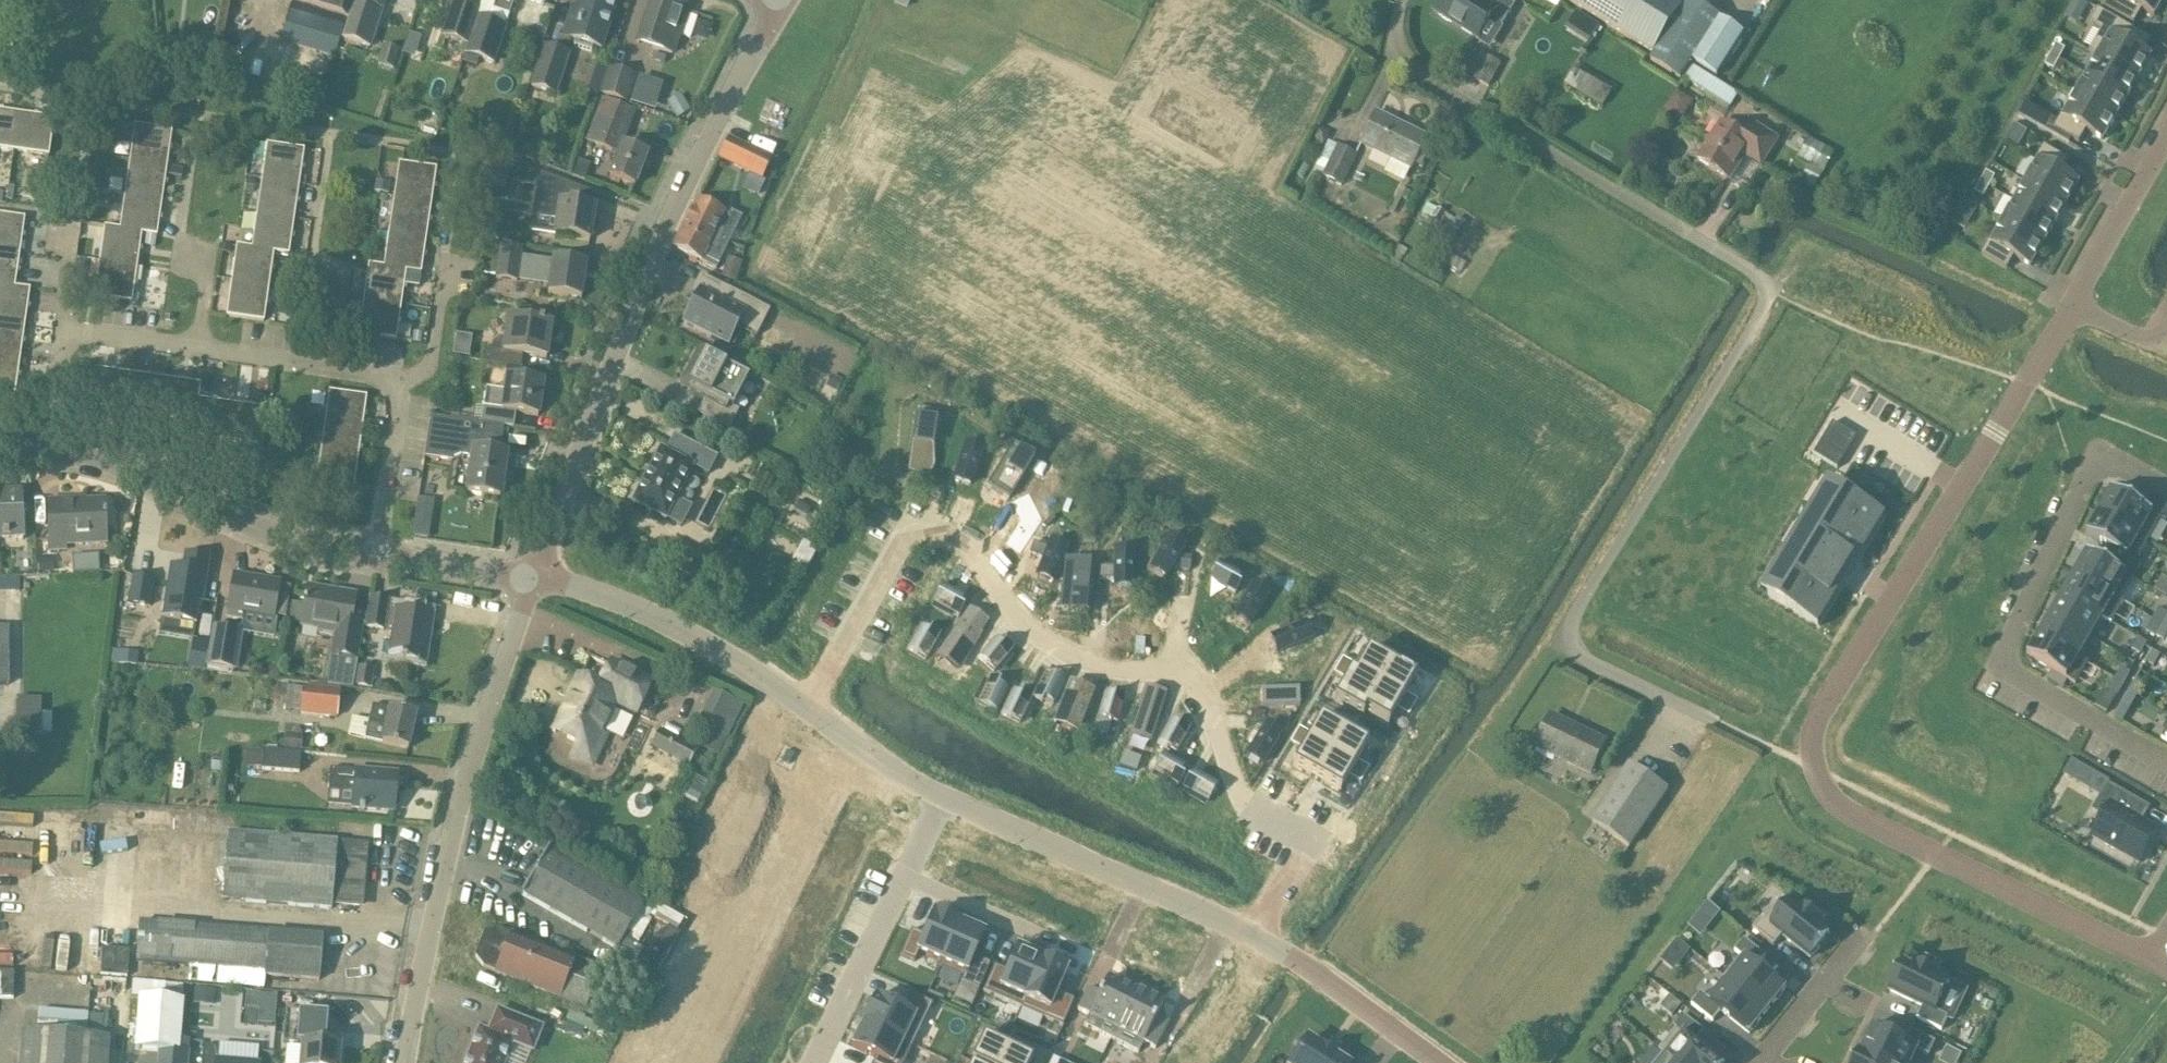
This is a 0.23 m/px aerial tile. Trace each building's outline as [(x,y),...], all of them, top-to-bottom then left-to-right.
[(350,16),(355,0),(303,0),(302,2),(296,0),(294,0),(281,42),(336,58),(342,38),(349,16),(350,16)] [(350,16),(349,16),(342,38),(370,46),(378,22),(382,10),(383,10),(387,0),(355,0),(350,16)] [(511,17),(516,0),(497,0),(494,12),(511,17)] [(617,1),(612,0),(581,0),(576,17),(572,16),(565,37),(577,41),(576,46),(593,51),(594,46),(602,49),(617,1)] [(666,0),(652,0),(639,43),(674,54),(680,34),(683,35),(691,37),(698,17),(689,15),(691,8),(678,4),(666,0)] [(1487,0),(1443,0),(1437,10),(1476,34),(1481,37),(1493,17),(1504,24),(1518,3),(1514,0),(1502,0),(1498,7),(1487,0)] [(1657,54),(1652,60),(1682,79),(1693,60),(1697,63),(1724,21),(1691,0),(1690,0),(1684,9),(1670,0),(1572,0),(1657,54)] [(2102,5),(2135,24),(2142,10),(2155,17),(2164,0),(2104,0),(2102,5)] [(470,43),(478,18),(481,11),(455,2),(444,34),(470,43)] [(1575,9),(1567,28),(1591,39),(1599,20),(1575,9)] [(2101,31),(2090,51),(2099,56),(2138,78),(2151,56),(2144,52),(2115,35),(2122,23),(2098,9),(2091,22),(2101,31)] [(478,18),(470,43),(465,55),(495,65),(507,28),(478,18)] [(1724,21),(1697,63),(1718,76),(1745,34),(1724,21)] [(2144,52),(2152,39),(2122,23),(2115,35),(2144,52)] [(1470,45),(1457,70),(1490,87),(1503,63),(1470,45)] [(397,51),(383,46),(377,65),(391,69),(397,51)] [(546,47),(533,87),(557,95),(570,55),(546,47)] [(2138,78),(2099,56),(2088,75),(2127,98),(2138,78)] [(612,68),(603,92),(623,99),(632,75),(612,68)] [(1571,69),(1565,85),(1607,104),(1614,88),(1571,69)] [(2077,94),(2116,117),(2127,98),(2088,75),(2077,94)] [(1681,120),(1693,100),(1677,91),(1665,111),(1681,120)] [(2116,117),(2077,94),(2064,116),(2062,114),(2054,128),(2080,143),(2087,130),(2103,139),(2116,117)] [(588,140),(620,152),(611,176),(636,186),(648,153),(624,144),(637,110),(604,98),(588,140)] [(20,113),(0,110),(0,148),(15,150),(20,113)] [(1376,112),(1361,143),(1412,168),(1427,138),(1376,112)] [(55,118),(20,113),(15,150),(49,155),(55,118)] [(1700,159),(1729,177),(1744,154),(1762,165),(1778,139),(1750,122),(1742,135),(1723,123),(1700,159)] [(131,160),(168,166),(174,130),(136,125),(131,160)] [(1344,182),(1355,150),(1326,140),(1315,173),(1344,182)] [(1813,163),(1820,167),(1828,152),(1810,142),(1802,157),(1813,163)] [(262,179),(300,185),(305,149),(267,144),(262,179)] [(745,145),(736,165),(763,178),(773,159),(745,145)] [(2066,205),(2078,183),(2062,173),(2070,160),(2044,146),(2036,160),(2038,161),(2026,182),(2066,205)] [(126,195),(163,200),(168,166),(131,160),(126,195)] [(395,198),(432,203),(437,168),(400,162),(395,198)] [(1813,163),(1803,183),(1816,190),(1826,170),(1820,167),(1813,163)] [(169,166),(168,175),(182,178),(183,168),(169,166)] [(595,208),(562,204),(565,182),(540,173),(534,215),(559,218),(557,235),(591,240),(591,236),(595,235),(597,231),(598,227),(597,223),(593,222),(595,208)] [(257,214),(295,219),(300,185),(262,179),(257,214)] [(2015,201),(2055,224),(2066,205),(2026,182),(2015,201)] [(492,188),(479,186),(477,204),(490,205),(492,188)] [(126,195),(121,228),(121,229),(143,232),(143,233),(158,235),(163,200),(126,195)] [(390,232),(427,238),(432,203),(395,198),(390,232)] [(1959,209),(1973,216),(1978,207),(1965,199),(1959,209)] [(689,219),(705,228),(703,231),(729,244),(743,217),(732,211),(730,215),(699,200),(689,219)] [(2004,221),(2044,243),(2055,224),(2015,201),(2004,221)] [(1457,240),(1460,215),(1435,212),(1431,236),(1457,240)] [(20,252),(25,218),(0,214),(0,249),(20,252)] [(257,214),(253,247),(253,248),(275,252),(290,255),(295,219),(257,214)] [(717,269),(729,244),(703,231),(705,228),(689,219),(675,248),(717,269)] [(2044,243),(2004,221),(1992,242),(1990,241),(1982,255),(2007,269),(2015,256),(2031,266),(2044,243)] [(138,267),(143,233),(143,232),(121,229),(121,228),(106,226),(100,261),(138,267)] [(390,232),(385,266),(385,267),(407,270),(407,271),(422,273),(424,264),(427,238),(390,232)] [(145,234),(144,245),(155,246),(156,236),(145,234)] [(270,286),(275,252),(253,248),(253,247),(238,245),(233,281),(270,286)] [(502,246),(497,278),(518,281),(519,278),(550,283),(549,293),(582,298),(587,265),(554,260),(521,256),(522,249),(502,246)] [(31,289),(33,275),(17,273),(20,252),(0,249),(0,284),(31,289)] [(100,261),(95,297),(133,302),(133,301),(141,302),(142,296),(134,295),(138,267),(100,261)] [(365,281),(366,264),(353,263),(352,281),(365,281)] [(385,267),(385,266),(370,264),(365,299),(403,305),(407,271),(407,270),(385,267)] [(771,311),(703,276),(702,277),(701,277),(692,293),(699,296),(685,323),(714,338),(712,342),(730,351),(738,336),(735,334),(739,326),(758,336),(771,311)] [(233,281),(228,316),(265,321),(270,286),(233,281)] [(26,323),(31,289),(0,284),(0,320),(26,323)] [(403,305),(365,299),(360,335),(397,340),(403,305)] [(508,318),(504,350),(486,347),(484,359),(520,365),(521,354),(547,358),(552,325),(508,318)] [(21,358),(26,323),(0,320),(0,355),(21,358)] [(750,378),(697,352),(682,382),(693,388),(691,393),(705,401),(699,414),(730,430),(740,410),(734,407),(748,380),(749,380),(750,378)] [(16,393),(21,358),(0,355),(0,391),(16,393)] [(484,408),(482,423),(505,426),(515,428),(517,412),(539,415),(544,383),(521,380),(523,367),(509,365),(505,392),(487,389),(484,408)] [(126,411),(132,373),(96,368),(91,406),(126,411)] [(192,369),(191,378),(201,379),(202,370),(192,369)] [(161,416),(166,379),(132,373),(126,411),(161,416)] [(199,398),(200,399),(202,384),(166,379),(161,416),(194,421),(195,421),(199,398)] [(325,427),(362,432),(367,396),(330,391),(325,427)] [(233,404),(200,399),(199,398),(195,421),(194,421),(192,436),(228,441),(233,404)] [(269,409),(233,404),(228,441),(263,446),(269,409)] [(916,408),(908,462),(930,465),(936,421),(927,419),(929,409),(916,408)] [(482,423),(460,420),(431,416),(425,456),(454,461),(455,454),(473,457),(467,493),(501,498),(507,454),(501,453),(505,426),(482,423)] [(1833,424),(1814,455),(1837,470),(1856,438),(1833,424)] [(320,461),(357,466),(362,432),(325,427),(320,461)] [(963,445),(951,483),(967,488),(979,451),(963,445)] [(1009,445),(984,487),(1005,500),(1031,458),(1009,445)] [(694,467),(661,450),(633,503),(666,520),(694,467)] [(320,461),(315,495),(315,496),(353,501),(357,466),(320,461)] [(1883,519),(1831,488),(1766,596),(1818,627),(1883,519)] [(25,540),(22,490),(0,492),(0,541),(25,540)] [(2162,520),(2162,519),(2143,508),(2113,490),(2100,513),(2150,541),(2162,520)] [(1012,502),(1021,521),(1006,544),(1021,553),(1042,521),(1028,494),(1012,502)] [(2150,496),(2143,508),(2162,519),(2162,520),(2166,522),(2166,521),(2166,506),(2150,496)] [(76,501),(48,502),(51,545),(107,542),(105,501),(77,503),(76,501)] [(415,510),(411,536),(429,539),(433,513),(415,510)] [(2150,541),(2100,513),(2087,535),(2117,553),(2128,559),(2128,558),(2140,537),(2149,542),(2150,541)] [(1164,537),(1148,565),(1164,574),(1180,545),(1164,537)] [(1030,543),(1026,554),(1040,560),(1034,575),(1050,581),(1062,550),(1046,544),(1044,549),(1030,543)] [(171,565),(162,618),(197,624),(201,602),(204,603),(212,557),(185,552),(183,567),(171,565)] [(2109,565),(2088,553),(2076,574),(2124,602),(2125,601),(2120,599),(2132,578),(2109,565)] [(2128,559),(2117,553),(2109,565),(2132,578),(2133,578),(2134,578),(2142,566),(2128,558),(2128,559)] [(1095,573),(1095,585),(1110,585),(1110,591),(1127,591),(1128,557),(1111,557),(1111,574),(1095,573)] [(1177,560),(1176,569),(1185,570),(1187,557),(1182,557),(1182,560),(1177,560)] [(1217,561),(1207,579),(1232,593),(1237,584),(1233,582),(1238,573),(1217,561)] [(1070,562),(1065,605),(1087,608),(1091,564),(1070,562)] [(2124,602),(2076,574),(2064,594),(2112,623),(2124,602)] [(133,575),(128,603),(151,607),(155,579),(133,575)] [(235,575),(228,618),(246,621),(247,614),(274,619),(281,582),(235,575)] [(944,583),(934,601),(959,615),(964,606),(961,604),(965,596),(944,583)] [(1247,584),(1230,612),(1244,620),(1261,592),(1247,584)] [(302,625),(320,629),(319,634),(333,637),(330,655),(358,660),(364,623),(352,621),(356,595),(309,587),(302,625)] [(2112,623),(2064,594),(2052,615),(2091,638),(2103,618),(2112,624),(2112,623)] [(1093,598),(1092,609),(1101,610),(1102,598),(1093,598)] [(372,599),(367,626),(384,629),(385,626),(397,628),(392,657),(425,662),(432,615),(400,610),(401,603),(372,599)] [(967,606),(940,647),(949,654),(964,654),(987,619),(967,606)] [(2154,620),(2161,624),(2166,614),(2166,612),(2160,608),(2154,620)] [(2091,638),(2052,615),(2040,635),(2089,663),(2089,662),(2080,657),(2091,638)] [(2154,620),(2147,631),(2155,635),(2161,624),(2154,620)] [(2163,624),(2156,635),(2164,639),(2166,634),(2166,626),(2163,624)] [(209,626),(208,640),(190,639),(188,668),(237,673),(241,629),(209,626)] [(917,630),(905,652),(923,662),(937,637),(927,632),(925,635),(917,630)] [(2089,663),(2040,635),(2028,656),(2076,684),(2089,663)] [(1263,660),(1276,654),(1270,638),(1256,643),(1263,660)] [(991,639),(975,658),(991,671),(1009,649),(1001,642),(998,645),(991,639)] [(2139,639),(2133,650),(2140,655),(2146,643),(2139,639)] [(1354,665),(1350,672),(1378,688),(1391,664),(1368,651),(1363,648),(1354,665)] [(2152,651),(2146,663),(2154,667),(2160,656),(2152,651)] [(1343,658),(1338,666),(1350,672),(1354,665),(1343,658)] [(557,725),(571,731),(567,739),(578,744),(572,757),(581,762),(584,762),(588,762),(590,761),(592,760),(593,760),(595,758),(596,757),(597,756),(608,736),(603,733),(616,705),(637,714),(651,683),(611,664),(600,689),(578,679),(557,725)] [(1391,664),(1378,688),(1401,702),(1406,694),(1415,678),(1391,664)] [(335,666),(332,684),(353,688),(356,670),(335,666)] [(1338,666),(1334,673),(1345,680),(1350,672),(1338,666)] [(2123,667),(2117,678),(2124,682),(2131,672),(2123,667)] [(374,670),(361,668),(357,685),(370,687),(374,670)] [(1044,669),(1033,696),(1043,700),(1045,697),(1054,700),(1063,677),(1044,669)] [(1345,680),(1333,700),(1362,717),(1378,688),(1350,672),(1345,680)] [(990,676),(978,702),(996,711),(1007,689),(998,685),(1000,681),(990,676)] [(2117,695),(2124,682),(2117,678),(2109,691),(2117,695)] [(1068,679),(1055,713),(1078,722),(1091,688),(1068,679)] [(2144,684),(2136,680),(2129,692),(2137,696),(2144,684)] [(301,712),(338,716),(341,690),(305,686),(301,712)] [(1102,687),(1093,715),(1113,721),(1121,693),(1102,687)] [(1288,688),(1250,689),(1251,706),(1289,705),(1288,688)] [(1378,688),(1362,717),(1365,712),(1388,725),(1397,709),(1401,702),(1378,688)] [(1141,689),(1125,739),(1146,746),(1162,696),(1141,689)] [(1008,690),(998,712),(1016,721),(1029,695),(1018,690),(1017,694),(1008,690)] [(2129,692),(2123,703),(2130,708),(2137,696),(2129,692)] [(1406,694),(1401,702),(1413,708),(1417,701),(1406,694)] [(42,698),(17,698),(17,734),(42,734),(42,698)] [(255,709),(266,710),(267,702),(256,701),(255,709)] [(1401,702),(1397,709),(1408,716),(1413,708),(1401,702)] [(374,706),(371,721),(367,738),(383,742),(383,743),(409,749),(417,713),(391,707),(390,710),(374,706)] [(705,714),(699,725),(727,738),(732,727),(705,714)] [(1538,746),(1592,773),(1608,742),(1553,715),(1538,746)] [(1311,734),(1306,742),(1330,755),(1343,732),(1320,718),(1311,734)] [(1166,719),(1154,741),(1172,751),(1186,726),(1176,720),(1174,723),(1166,719)] [(1261,722),(1241,753),(1256,762),(1275,731),(1261,722)] [(1284,732),(1290,723),(1283,722),(1279,729),(1284,732)] [(660,728),(651,746),(689,767),(699,750),(660,728)] [(1299,728),(1295,735),(1306,742),(1311,734),(1299,728)] [(1343,732),(1330,755),(1353,769),(1358,761),(1367,745),(1343,732)] [(285,733),(284,751),(302,752),(303,734),(285,733)] [(1295,735),(1291,743),(1302,749),(1306,742),(1295,735)] [(1302,749),(1293,766),(1316,779),(1330,755),(1306,742),(1302,749)] [(1121,744),(1117,756),(1134,762),(1138,749),(1121,744)] [(262,768),(263,750),(245,749),(244,767),(262,768)] [(263,769),(300,772),(302,753),(265,749),(263,769)] [(1158,753),(1148,770),(1172,785),(1178,776),(1175,773),(1180,765),(1158,753)] [(1330,755),(1316,779),(1340,792),(1349,776),(1353,769),(1330,755)] [(2073,780),(2081,765),(2069,758),(2060,773),(2073,780)] [(1358,761),(1353,769),(1365,775),(1369,768),(1358,761)] [(1630,763),(1591,820),(1631,848),(1670,790),(1630,763)] [(330,788),(355,790),(353,807),(395,810),(400,806),(401,796),(397,791),(398,773),(331,768),(330,788)] [(1353,769),(1349,776),(1360,783),(1365,775),(1353,769)] [(1184,779),(1179,788),(1204,803),(1214,785),(1192,773),(1188,781),(1184,779)] [(2108,785),(2093,811),(2104,817),(2092,837),(2139,864),(2158,831),(2141,821),(2140,817),(2137,815),(2143,806),(2149,810),(2149,808),(2108,785)] [(14,829),(16,811),(0,809),(0,827),(14,829)] [(332,908),(332,903),(364,906),(369,845),(338,843),(338,842),(229,833),(223,899),(332,908)] [(7,883),(7,871),(30,872),(30,842),(0,842),(0,882),(7,883)] [(619,948),(645,903),(549,849),(524,894),(619,948)] [(1773,926),(1772,927),(1783,936),(1810,958),(1829,934),(1819,926),(1822,923),(1804,909),(1801,912),(1782,897),(1765,919),(1773,926)] [(1687,926),(1701,936),(1720,911),(1707,901),(1687,926)] [(912,930),(900,956),(914,962),(918,952),(941,962),(942,963),(959,922),(935,912),(924,936),(912,930)] [(1774,946),(1783,936),(1772,927),(1773,926),(1765,919),(1763,917),(1753,929),(1774,946)] [(268,973),(271,931),(141,921),(137,962),(268,973)] [(941,962),(939,967),(964,978),(962,983),(979,990),(990,964),(974,957),(984,933),(959,922),(942,963),(941,962)] [(562,998),(577,960),(512,934),(500,929),(485,932),(476,956),(484,967),(497,972),(496,972),(562,998)] [(271,931),(268,973),(267,975),(320,979),(323,936),(271,931)] [(1691,950),(1678,940),(1678,939),(1667,953),(1680,964),(1691,950)] [(1746,959),(1747,958),(1758,967),(1767,956),(1745,939),(1735,951),(1740,955),(1746,959)] [(126,974),(127,948),(100,947),(99,974),(126,974)] [(995,966),(983,992),(997,998),(1021,1008),(1042,958),(1018,948),(1007,972),(995,966)] [(1746,959),(1740,955),(1722,975),(1767,1011),(1785,989),(1758,967),(1747,958),(1746,959)] [(1042,958),(1021,1008),(1058,1024),(1063,1027),(1074,1001),(1057,993),(1067,969),(1055,964),(1042,958)] [(1916,970),(1904,964),(1891,991),(1923,1007),(1936,1013),(1936,1011),(1949,986),(1936,980),(1938,976),(1918,966),(1916,970)] [(13,970),(0,970),(0,997),(13,997),(13,970)] [(1724,978),(1707,998),(1712,1001),(1711,1003),(1722,1011),(1750,1034),(1767,1011),(1722,975),(1721,976),(1724,978)] [(86,1014),(110,1015),(112,979),(87,978),(86,1014)] [(1089,989),(1078,1010),(1116,1029),(1135,992),(1108,979),(1100,994),(1089,989)] [(132,998),(140,998),(135,1049),(161,1051),(160,1062),(186,1062),(188,1040),(180,1040),(184,1000),(182,1000),(184,985),(133,981),(132,998)] [(195,987),(194,1004),(214,1005),(215,989),(195,987)] [(1116,1029),(1111,1039),(1139,1053),(1144,1043),(1156,1049),(1169,1022),(1157,1016),(1163,1004),(1136,990),(1135,992),(1116,1029)] [(276,1020),(277,993),(245,992),(244,1019),(276,1020)] [(876,998),(864,1023),(913,1046),(924,1023),(933,1005),(907,993),(899,1010),(876,998)] [(1711,1003),(1712,1001),(1707,998),(1702,993),(1692,1005),(1713,1022),(1722,1011),(1711,1003)] [(1661,1007),(1673,1017),(1682,1005),(1670,995),(1661,1007)] [(1936,1013),(1923,1007),(1917,1019),(1942,1031),(1948,1017),(1936,1011),(1936,1013)] [(302,1044),(301,1062),(339,1062),(340,1046),(323,1044),(324,1036),(326,1037),(328,1014),(286,1010),(284,1043),(302,1044)] [(465,1062),(505,1062),(512,1043),(532,1051),(542,1028),(497,1010),(488,1032),(479,1029),(465,1062)] [(1685,1035),(1686,1034),(1697,1043),(1705,1032),(1684,1015),(1674,1027),(1677,1029),(1685,1035)] [(852,1047),(876,1058),(873,1062),(905,1062),(913,1046),(864,1023),(852,1047)] [(1918,1049),(1905,1043),(1873,1027),(1861,1053),(1883,1062),(1911,1062),(1918,1049)] [(1677,1062),(1722,1062),(1697,1043),(1686,1034),(1685,1035),(1677,1029),(1660,1049),(1677,1062)] [(1930,1055),(1936,1042),(1912,1030),(1905,1043),(1918,1049),(1930,1055)] [(20,1062),(108,1062),(110,1039),(23,1031),(20,1062)] [(972,1062),(1002,1062),(1008,1051),(983,1039),(972,1062)] [(1292,1062),(1343,1062),(1334,1057),(1335,1056),(1323,1048),(1322,1049),(1307,1040),(1292,1062)] [(218,1061),(219,1048),(203,1047),(202,1062),(238,1062),(218,1061)] [(1660,1049),(1659,1050),(1663,1053),(1655,1062),(1677,1062),(1660,1049)] [(1002,1062),(1032,1062),(1008,1051),(1002,1062)] [(1861,1053),(1856,1062),(1883,1062),(1861,1053)]
